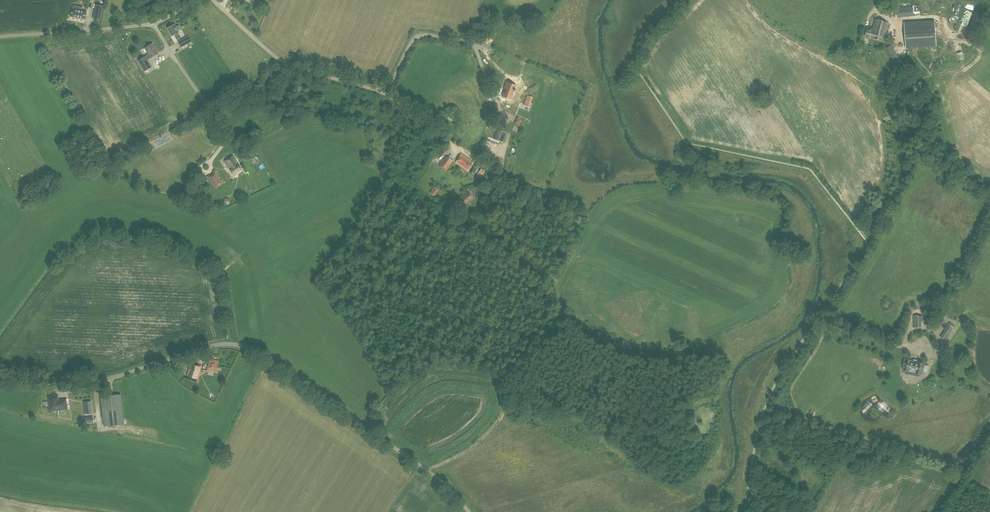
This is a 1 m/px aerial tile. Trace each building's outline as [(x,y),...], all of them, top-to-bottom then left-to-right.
[(101,20),(104,6),(96,4),(94,18),(101,20)] [(85,19),(87,12),(72,9),(70,16),(85,19)] [(884,41),(889,22),(875,18),(872,29),(867,28),(867,29),(865,36),(884,41)] [(934,21),(904,23),(906,45),(906,48),(936,46),(936,44),(934,21)] [(181,37),(178,33),(179,32),(175,24),(168,28),(172,36),(175,34),(177,39),(181,37)] [(181,47),(192,41),(189,36),(178,41),(181,47)] [(145,48),(149,54),(138,60),(145,71),(152,67),(148,60),(151,58),(151,57),(158,53),(152,43),(145,48)] [(898,71),(904,69),(892,44),(886,47),(898,71)] [(512,94),(513,91),(514,92),(516,87),(516,85),(506,81),(506,84),(503,89),(505,89),(504,92),(503,92),(501,96),(511,100),(513,94),(512,94)] [(496,115),(490,121),(496,129),(503,122),(496,115)] [(521,125),(523,119),(517,117),(514,123),(521,125)] [(503,141),(506,132),(497,129),(494,138),(503,141)] [(468,170),(473,162),(470,160),(461,154),(456,162),(468,170)] [(241,169),(236,161),(237,161),(233,155),(224,161),(228,167),(229,167),(233,175),(241,169)] [(446,171),(453,161),(445,156),(438,166),(446,171)] [(220,178),(215,170),(213,172),(214,173),(210,176),(209,175),(207,176),(215,188),(224,182),(222,180),(220,181),(218,179),(220,178)] [(434,195),(439,190),(435,187),(430,192),(434,195)] [(461,207),(473,197),(467,191),(456,201),(461,207)] [(922,315),(922,313),(914,313),(914,315),(913,315),(914,328),(922,328),(921,322),(923,322),(923,315),(922,315)] [(954,325),(950,322),(949,324),(948,324),(944,329),(945,330),(940,337),(946,340),(951,333),(950,332),(953,327),(954,325)] [(216,372),(218,361),(209,359),(208,362),(209,362),(209,365),(208,365),(207,370),(209,371),(209,370),(214,371),(214,372),(216,372)] [(912,360),(906,359),(906,360),(905,360),(903,367),(904,368),(904,369),(904,370),(903,373),(920,377),(921,374),(922,372),(923,372),(926,372),(927,372),(929,367),(928,366),(924,365),(924,364),(924,363),(918,362),(918,363),(911,361),(912,360)] [(197,366),(194,365),(195,363),(191,362),(186,375),(197,379),(202,366),(198,364),(197,366)] [(104,426),(124,424),(121,394),(101,396),(104,426)] [(57,400),(57,397),(52,397),(49,397),(49,398),(49,401),(50,410),(66,408),(65,400),(59,401),(57,400)] [(84,402),(85,414),(92,413),(91,401),(84,402)]
